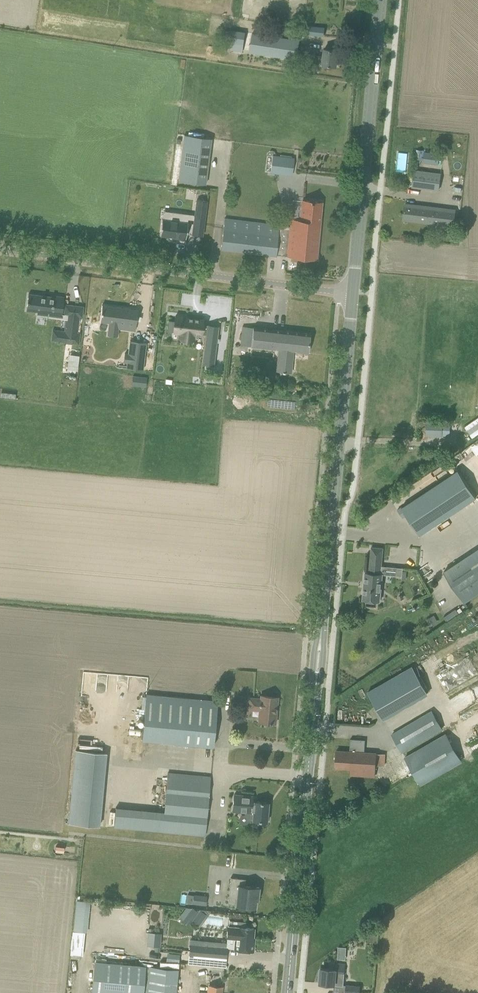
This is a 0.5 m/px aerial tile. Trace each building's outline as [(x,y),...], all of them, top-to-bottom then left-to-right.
[(325,28),(304,25),(303,33),(324,36),(325,28)] [(228,48),(245,51),(249,32),(231,28),(228,48)] [(298,59),(301,40),(253,33),(251,51),(298,59)] [(338,50),(328,49),(324,49),(324,56),(315,55),(315,64),(337,66),(338,50)] [(184,135),(178,180),(206,184),(212,138),(184,135)] [(438,165),(439,154),(424,152),(423,163),(438,165)] [(271,173),(294,174),(296,156),(273,154),(271,173)] [(441,173),(414,171),(412,187),(439,190),(441,173)] [(194,220),(193,224),(203,225),(207,201),(197,199),(195,214),(194,220)] [(319,222),(321,202),(303,200),(301,218),(291,217),(290,226),(224,219),(221,248),(317,258),(321,222),(319,222)] [(435,208),(415,205),(405,204),(403,219),(413,220),(434,223),(435,208)] [(455,210),(435,208),(434,223),(453,225),(455,210)] [(185,236),(186,236),(188,220),(187,220),(188,216),(182,215),(182,212),(172,210),(171,218),(162,217),(160,233),(174,235),(185,237),(185,236)] [(28,294),(26,310),(37,311),(36,315),(47,316),(47,313),(62,314),(64,297),(53,295),(53,297),(28,294)] [(124,330),(136,332),(138,311),(102,307),(100,323),(110,325),(110,326),(124,328),(124,330)] [(53,329),(51,340),(78,343),(79,343),(80,333),(77,333),(77,332),(79,316),(67,315),(66,318),(64,331),(53,329)] [(168,320),(167,331),(180,332),(179,338),(193,340),(194,334),(201,335),(201,334),(206,334),(202,364),(214,366),(219,326),(207,324),(207,326),(202,325),(203,319),(185,317),(185,316),(176,315),(176,316),(175,316),(174,321),(168,320)] [(243,326),(242,336),(241,345),(280,349),(278,371),(291,372),(293,351),(308,352),(310,333),(243,326)] [(124,352),(123,362),(127,362),(127,368),(139,369),(143,370),(146,342),(130,340),(129,344),(128,353),(124,352)] [(88,349),(88,363),(112,364),(113,350),(88,349)] [(132,376),(131,385),(145,386),(146,377),(132,376)] [(235,387),(232,408),(263,412),(266,391),(235,387)] [(437,422),(436,423),(426,423),(426,435),(436,435),(436,436),(442,436),(442,435),(450,436),(451,430),(455,430),(456,423),(443,423),(443,422),(437,422)] [(397,510),(403,517),(406,515),(419,535),(428,530),(476,498),(458,470),(401,507),(397,510)] [(365,572),(363,599),(367,600),(377,601),(381,601),(383,574),(381,574),(382,566),(383,548),(371,547),(369,573),(365,572)] [(477,594),(477,549),(444,571),(464,603),(477,594)] [(403,567),(382,566),(381,574),(383,574),(402,575),(403,567)] [(448,619),(459,612),(457,609),(446,616),(448,619)] [(412,667),(368,692),(383,718),(427,693),(412,667)] [(217,699),(207,698),(145,692),(141,737),(213,746),(217,699)] [(258,721),(275,723),(278,697),(261,695),(260,698),(249,697),(248,708),(259,710),(258,721)] [(442,729),(432,711),(392,734),(402,751),(442,729)] [(421,784),(460,761),(445,735),(406,758),(421,784)] [(336,751),(335,767),(351,768),(350,775),(360,775),(375,776),(375,765),(385,766),(386,754),(376,753),(361,752),(362,739),(350,739),(350,752),(346,751),(336,751)] [(106,750),(74,747),(68,821),(99,824),(106,750)] [(113,827),(204,835),(210,776),(168,772),(164,807),(163,809),(115,805),(113,827)] [(231,811),(244,813),(244,812),(248,812),(247,819),(266,821),(268,802),(255,801),(252,801),(253,795),(233,793),(231,811)] [(231,877),(228,904),(243,906),(245,909),(249,906),(255,907),(257,895),(258,895),(259,887),(245,886),(246,879),(231,877)] [(207,896),(194,894),(193,903),(205,904),(207,896)] [(89,904),(75,904),(74,931),(89,932),(89,904)] [(200,910),(185,909),(179,917),(190,925),(200,910)] [(229,921),(229,926),(228,926),(227,936),(236,937),(235,949),(253,951),(254,940),(253,940),(254,928),(245,927),(246,922),(229,921)] [(148,931),(147,945),(160,946),(161,932),(148,931)] [(189,944),(188,955),(226,958),(227,947),(207,946),(189,944)] [(347,959),(348,946),(339,946),(338,958),(347,959)] [(188,955),(188,962),(225,966),(226,958),(188,955)] [(145,966),(95,961),(92,992),(176,992),(178,969),(168,968),(145,966)] [(319,968),(318,981),(320,981),(320,983),(330,984),(334,984),(334,985),(344,985),(344,984),(345,963),(336,963),(336,966),(329,966),(329,969),(321,968),(319,968)] [(346,985),(345,992),(360,992),(360,986),(346,985)]
